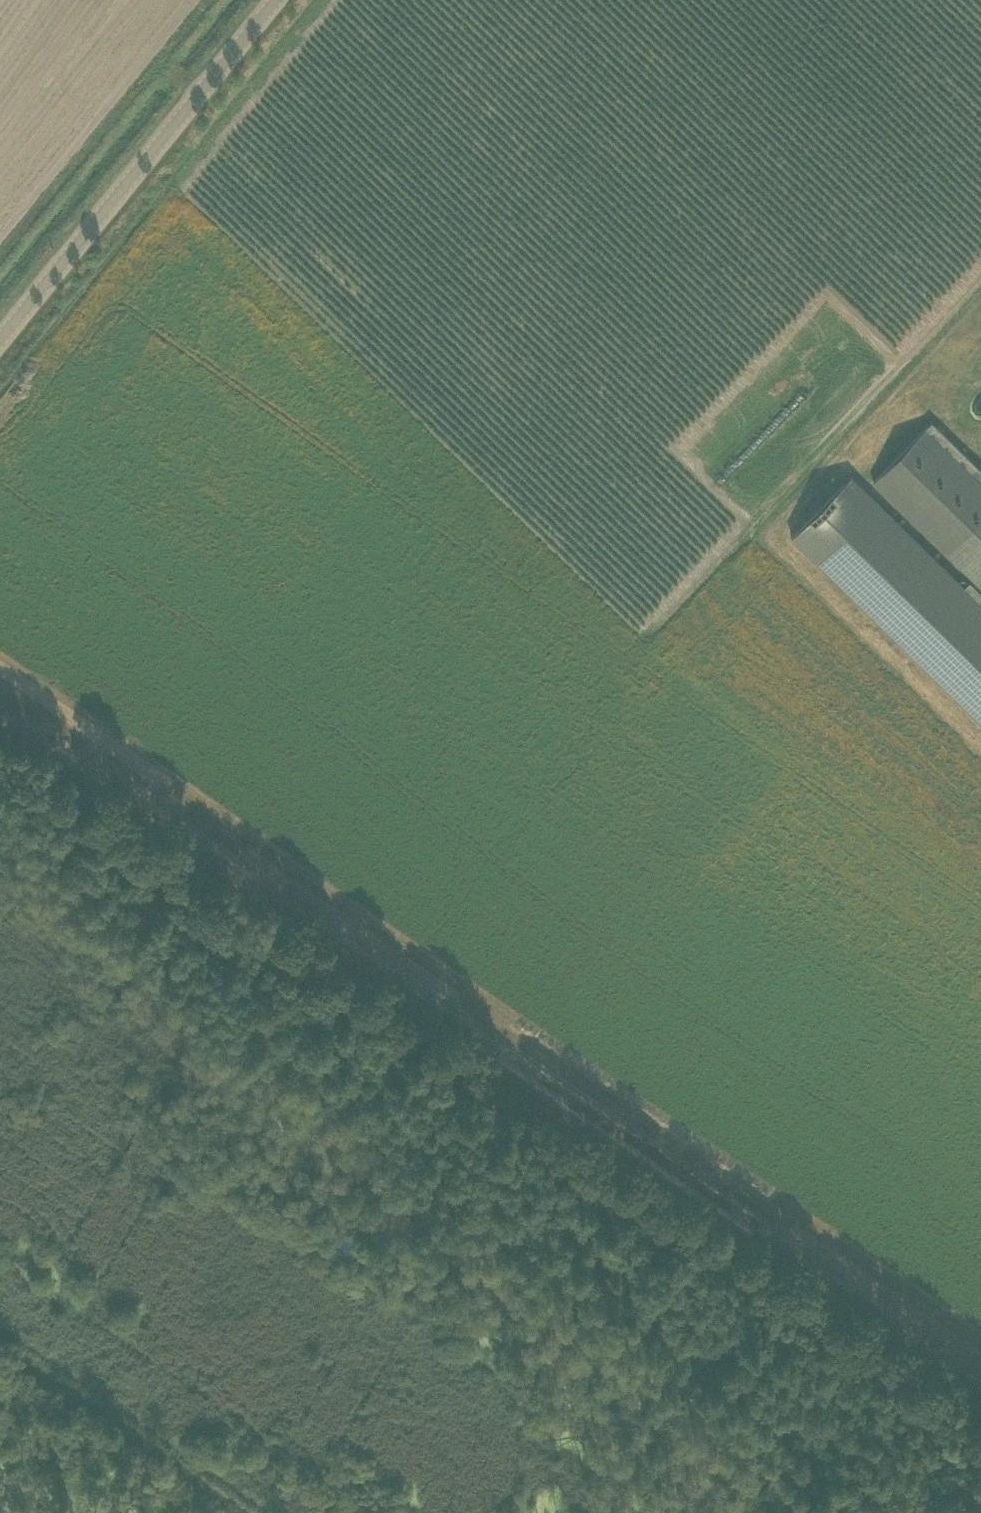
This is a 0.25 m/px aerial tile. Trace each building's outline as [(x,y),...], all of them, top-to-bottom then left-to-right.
[(932,421),(874,481),(980,586),(980,468),(932,421)] [(980,602),(980,601),(980,591),(970,581),(964,586),(851,475),(792,536),(980,721),(980,603),(980,602)]
